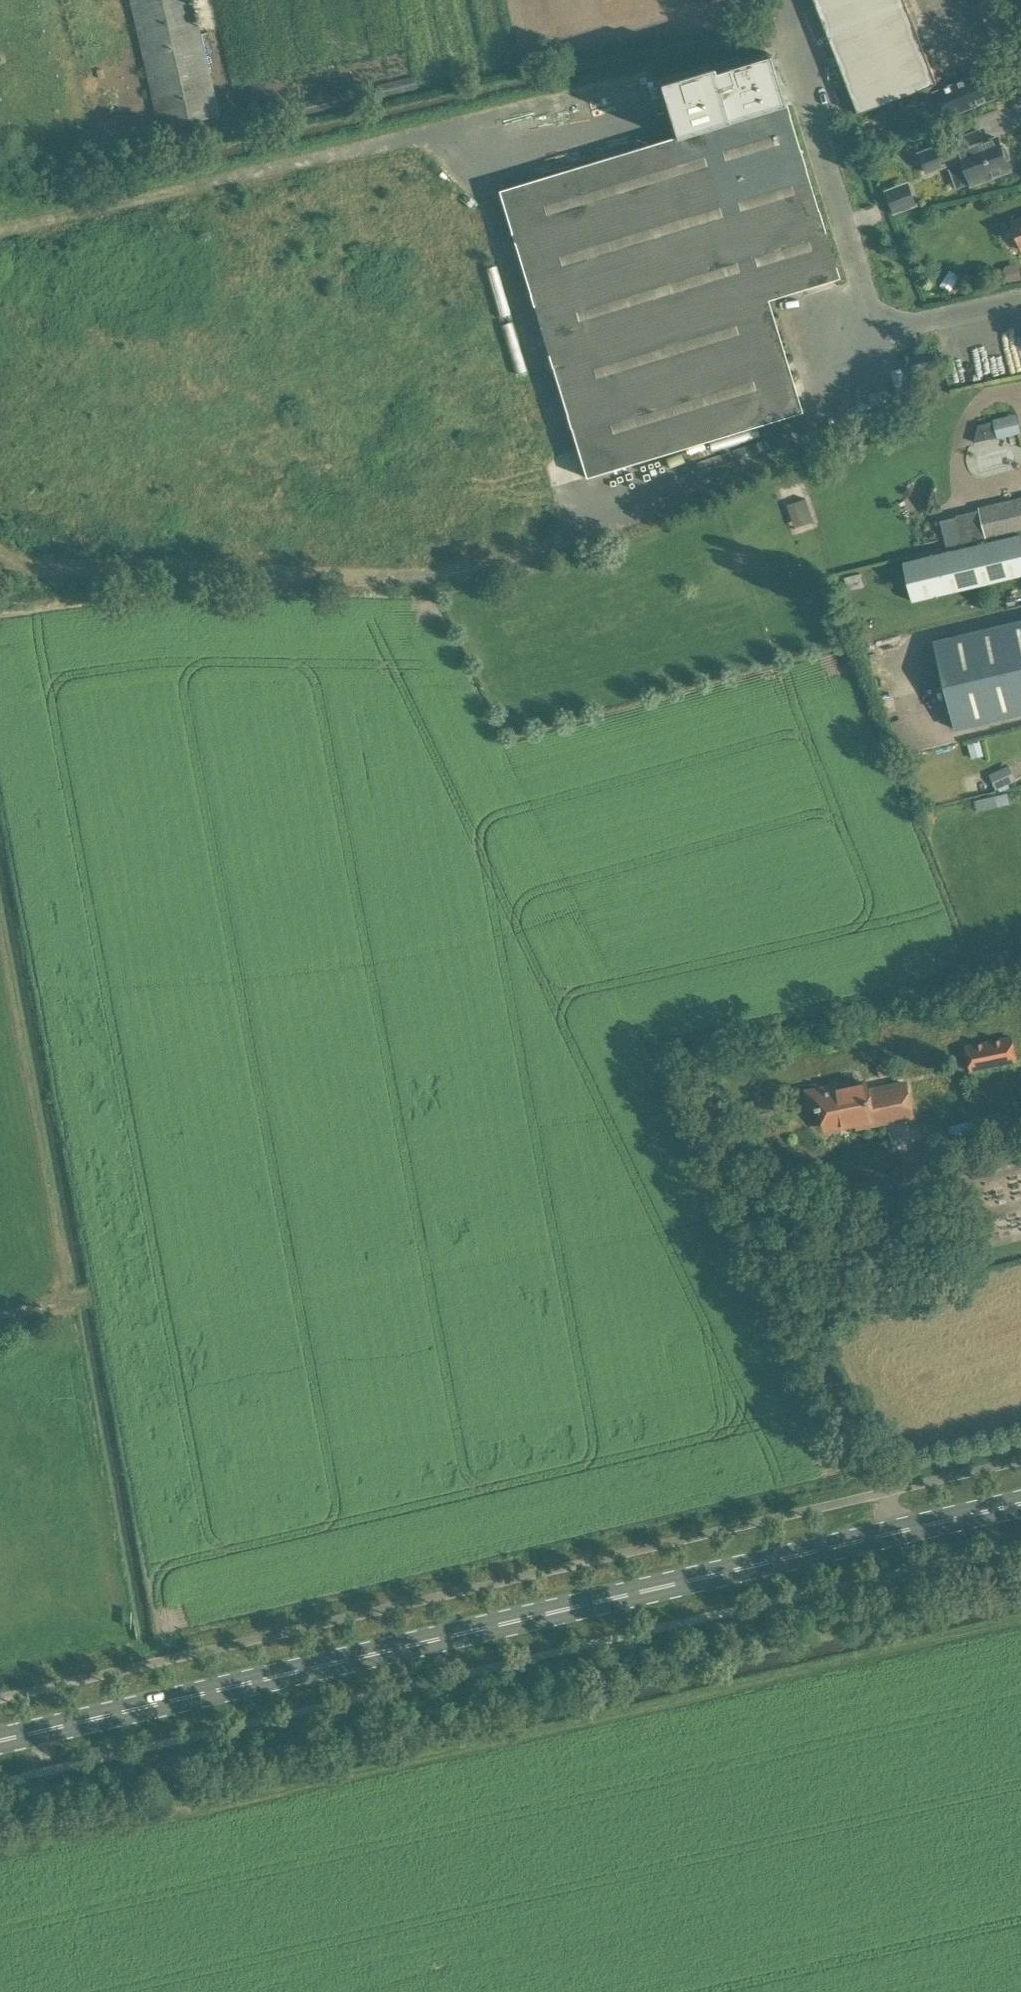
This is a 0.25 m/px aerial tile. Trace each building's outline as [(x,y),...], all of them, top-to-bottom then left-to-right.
[(159,128),(219,114),(193,0),(131,0),(159,128)] [(847,83),(857,106),(860,114),(938,83),(905,0),(815,0),(847,83)] [(651,84),(668,138),(497,190),(585,477),(801,411),(767,299),(839,277),(785,103),(776,105),(761,55),(703,73),(702,69),(651,84)] [(1000,95),(990,70),(936,92),(946,117),(1000,95)] [(848,109),(857,106),(847,83),(839,86),(848,109)] [(920,152),(927,171),(961,159),(971,184),(1010,169),(1007,159),(1010,158),(1009,155),(1009,151),(1007,148),(1005,145),(1002,146),(998,137),(984,142),(979,130),(920,152)] [(920,205),(910,180),(886,189),(895,214),(920,205)] [(1011,221),(1020,245),(1020,217),(1011,221)] [(1006,266),(1000,276),(1009,282),(1016,280),(1013,264),(1006,266)] [(945,278),(940,285),(950,291),(955,294),(960,287),(945,278)] [(998,438),(1020,432),(1020,422),(1018,412),(994,418),(998,438)] [(805,497),(792,501),(800,525),(812,521),(805,497)] [(980,510),(986,538),(1020,530),(1020,499),(980,510)] [(1020,575),(1020,534),(903,562),(912,601),(1020,575)] [(861,572),(844,576),(847,590),(864,585),(861,572)] [(934,641),(945,686),(1020,667),(1020,620),(934,641)] [(945,686),(955,729),(1020,713),(1020,667),(945,686)] [(981,740),(969,742),(973,757),(985,755),(981,740)] [(998,787),(1017,779),(1010,764),(992,772),(998,787)] [(967,1046),(972,1070),(1017,1061),(1012,1037),(967,1046)] [(879,1065),(881,1075),(895,1072),(893,1062),(879,1065)] [(819,1090),(827,1129),(858,1123),(859,1127),(913,1116),(906,1084),(869,1091),(868,1083),(839,1089),(838,1086),(819,1090)]
